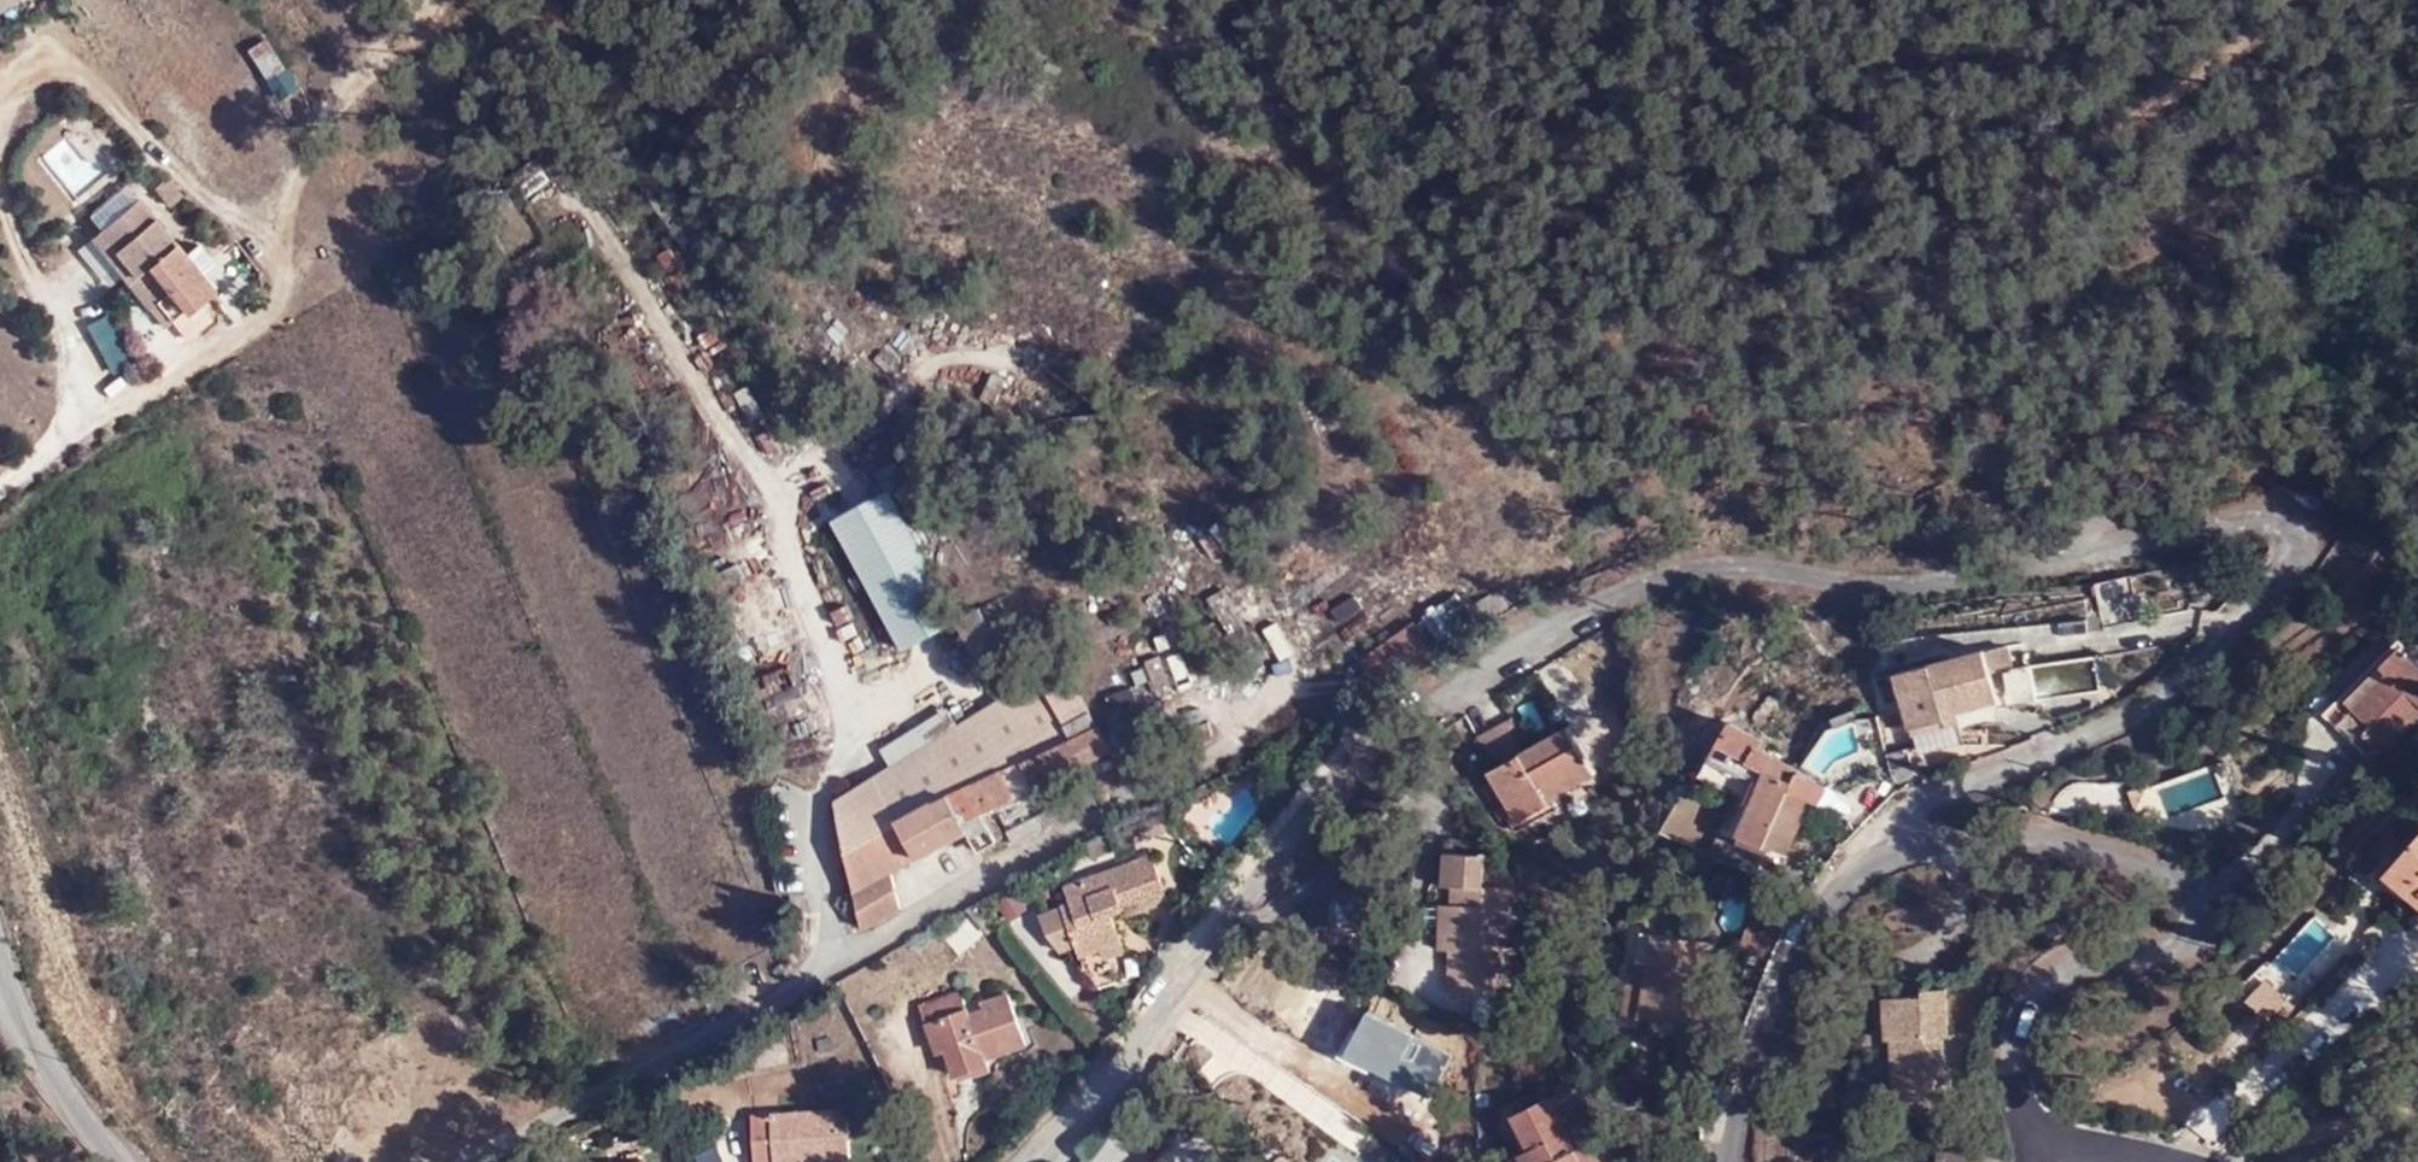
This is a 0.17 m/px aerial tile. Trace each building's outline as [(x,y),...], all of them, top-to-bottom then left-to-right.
[(265,36),(243,53),(281,101),(303,84),(265,36)] [(85,212),(128,182),(87,124),(44,154),(85,212)] [(171,205),(187,192),(172,173),(155,185),(171,205)] [(153,266),(172,290),(189,311),(215,291),(201,272),(216,260),(205,244),(189,254),(146,197),(121,216),(135,240),(127,247),(145,272),(153,266)] [(135,240),(121,216),(99,233),(116,257),(127,247),(135,240)] [(116,257),(133,281),(145,272),(127,247),(116,257)] [(151,305),(172,290),(153,266),(145,272),(133,281),(151,305)] [(91,323),(110,370),(136,360),(117,313),(91,323)] [(751,384),(738,389),(748,417),(761,413),(751,384)] [(1105,423),(1104,411),(1087,413),(1088,425),(1105,423)] [(830,521),(847,551),(895,499),(888,488),(830,521)] [(895,499),(847,551),(861,577),(904,649),(959,619),(917,541),(895,499)] [(2138,619),(2129,577),(2094,582),(2103,626),(2138,619)] [(1256,635),(1228,589),(1214,598),(1242,644),(1256,635)] [(1430,643),(1414,618),(1372,646),(1351,614),(1363,606),(1352,589),(1327,606),(1349,639),(1348,639),(1375,679),(1430,643)] [(1420,610),(1428,628),(1466,613),(1458,595),(1420,610)] [(2087,618),(2055,620),(2056,633),(2088,631),(2087,618)] [(2324,711),(2335,722),(2387,671),(2381,664),(2400,645),(2395,640),(2324,711)] [(1984,650),(1989,669),(2009,667),(2004,645),(1984,650)] [(2335,722),(2373,760),(2406,726),(2414,733),(2417,729),(2417,664),(2400,645),(2381,664),(2387,671),(2335,722)] [(1894,673),(1908,728),(1935,721),(1943,719),(1942,715),(1997,701),(1989,669),(1984,650),(1894,673)] [(863,860),(874,920),(904,903),(896,869),(973,825),(986,848),(1004,838),(991,809),(1111,749),(1066,656),(957,724),(953,718),(887,757),(893,766),(845,797),(853,821),(863,860)] [(887,757),(953,718),(947,708),(882,749),(887,757)] [(1527,748),(1510,717),(1477,737),(1493,767),(1487,771),(1516,821),(1550,804),(1548,799),(1593,773),(1565,725),(1527,748)] [(1791,788),(1798,770),(1757,747),(1761,738),(1728,720),(1709,758),(1758,784),(1735,835),(1772,851),(1773,848),(1788,854),(1813,800),(1791,788)] [(1908,728),(1912,745),(1939,739),(1935,721),(1908,728)] [(1912,745),(1884,752),(1886,764),(1961,746),(1958,734),(1939,739),(1912,745)] [(1758,784),(1709,758),(1699,776),(1738,797),(1725,830),(1735,835),(1758,784)] [(1830,786),(1798,770),(1791,788),(1813,800),(1822,804),(1830,786)] [(866,925),(874,920),(863,860),(853,821),(845,797),(838,801),(855,878),(838,881),(842,908),(860,905),(866,925)] [(2390,866),(2417,891),(2417,835),(2390,866)] [(1498,929),(1509,929),(1509,887),(1483,887),(1484,854),(1442,854),(1442,876),(1449,876),(1449,904),(1458,904),(1458,948),(1448,949),(1448,991),(1498,992),(1498,954),(1498,929)] [(1080,956),(1101,949),(1120,942),(1112,921),(1109,913),(1121,908),(1124,916),(1167,900),(1150,857),(1068,888),(1072,900),(1040,913),(1048,931),(1062,951),(1078,946),(1080,956)] [(2396,887),(2417,905),(2417,891),(2390,866),(2383,875),(2396,887)] [(1458,904),(1449,904),(1438,904),(1438,948),(1448,949),(1458,948),(1458,904)] [(1112,921),(1124,916),(1121,908),(1109,913),(1112,921)] [(1513,929),(1509,929),(1498,929),(1498,954),(1514,954),(1513,929)] [(1627,1015),(1697,1025),(1699,1010),(1707,1011),(1717,941),(1639,930),(1627,1015)] [(1120,942),(1101,949),(1105,959),(1124,952),(1120,942)] [(2275,1017),(2286,995),(2263,983),(2251,1005),(2275,1017)] [(1902,1037),(1906,1098),(1950,1096),(1948,1066),(1943,1066),(1941,1035),(1949,1034),(1945,986),(1920,987),(1920,993),(1892,994),(1894,1037),(1902,1037)] [(921,1007),(934,1045),(942,1042),(945,1051),(954,1077),(991,1064),(989,1058),(1026,1044),(1007,990),(981,1001),(984,1007),(970,1013),(962,991),(921,1007)] [(1894,1100),(1906,1098),(1902,1037),(1894,1037),(1892,994),(1881,995),(1884,1038),(1889,1038),(1894,1100)] [(1699,1010),(1697,1025),(1705,1026),(1707,1011),(1699,1010)] [(942,1042),(934,1045),(938,1054),(945,1051),(942,1042)] [(1521,1152),(1525,1161),(1582,1161),(1576,1148),(1550,1096),(1512,1113),(1528,1148),(1521,1152)] [(753,1113),(756,1161),(814,1160),(850,1158),(848,1109),(753,1113)] [(1576,1148),(1582,1161),(1593,1161),(1584,1144),(1576,1148)] [(1521,1152),(1512,1156),(1507,1161),(1525,1161),(1521,1152)]
